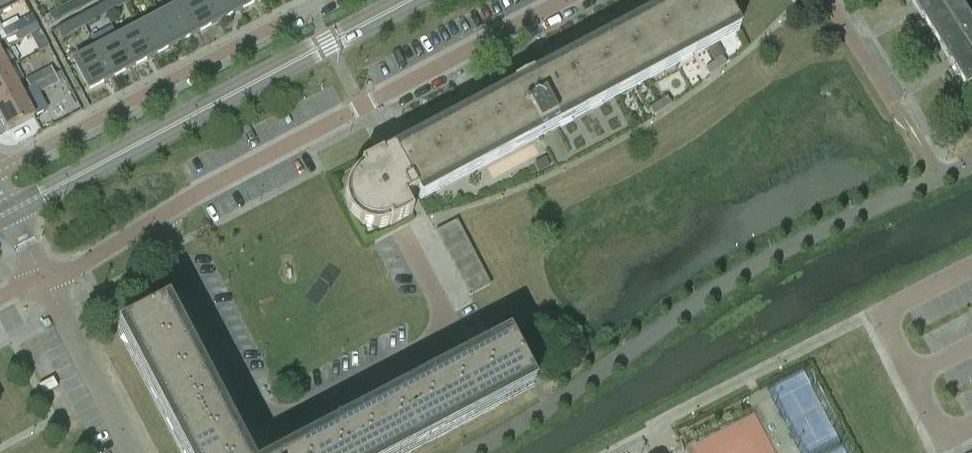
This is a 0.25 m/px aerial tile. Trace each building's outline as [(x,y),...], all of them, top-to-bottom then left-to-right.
[(98,0),(75,0),(71,2),(77,12),(98,0)] [(125,0),(112,0),(101,6),(106,15),(127,4),(125,0)] [(208,0),(191,0),(182,4),(197,33),(219,21),(208,0)] [(235,0),(208,0),(219,21),(240,10),(235,0)] [(240,10),(259,0),(235,0),(240,10)] [(345,194),(345,197),(346,200),(346,203),(347,206),(349,210),(350,212),(351,214),(352,215),(354,217),(357,220),(359,221),(362,223),(365,225),(367,225),(370,226),(373,227),(378,227),(382,226),(386,225),(389,224),(391,223),(392,225),(412,214),(405,200),(737,26),(723,0),(675,0),(360,166),(361,168),(358,170),(356,171),(354,174),(352,176),(350,179),(349,180),(347,184),(346,187),(346,191),(345,193),(345,194)] [(936,35),(969,14),(961,0),(914,0),(936,35)] [(77,12),(71,2),(50,13),(46,7),(38,12),(46,28),(77,12)] [(197,33),(182,4),(161,16),(176,44),(197,33)] [(101,6),(79,17),(85,27),(106,15),(101,6)] [(969,14),(936,35),(971,91),(971,18),(969,14)] [(16,24),(24,40),(40,32),(32,15),(16,24)] [(161,16),(140,27),(155,55),(176,44),(161,16)] [(85,27),(79,17),(57,29),(62,39),(85,27)] [(16,24),(0,32),(8,49),(24,40),(16,24)] [(140,27),(118,38),(133,67),(155,55),(140,27)] [(118,38),(97,50),(112,78),(133,67),(118,38)] [(112,78),(97,50),(75,62),(90,90),(112,78)] [(0,54),(0,74),(8,69),(0,54)] [(722,56),(706,68),(711,75),(727,62),(722,56)] [(50,67),(38,73),(46,90),(59,83),(50,67)] [(0,74),(0,105),(21,94),(8,69),(0,74)] [(46,90),(38,73),(25,80),(34,96),(46,90)] [(21,94),(0,105),(0,118),(7,132),(34,118),(21,94)] [(667,96),(650,108),(655,115),(672,103),(667,96)] [(463,231),(457,220),(436,231),(441,242),(463,231)] [(468,242),(463,231),(441,242),(447,253),(468,242)] [(468,242),(447,253),(453,264),(474,253),(468,242)] [(480,263),(474,253),(453,264),(458,274),(480,263)] [(464,285),(485,274),(480,263),(458,274),(464,285)] [(485,274),(464,285),(470,296),(491,285),(485,274)] [(161,307),(122,327),(188,452),(238,452),(161,307)] [(532,383),(510,343),(307,449),(299,434),(263,452),(398,452),(532,383)]
